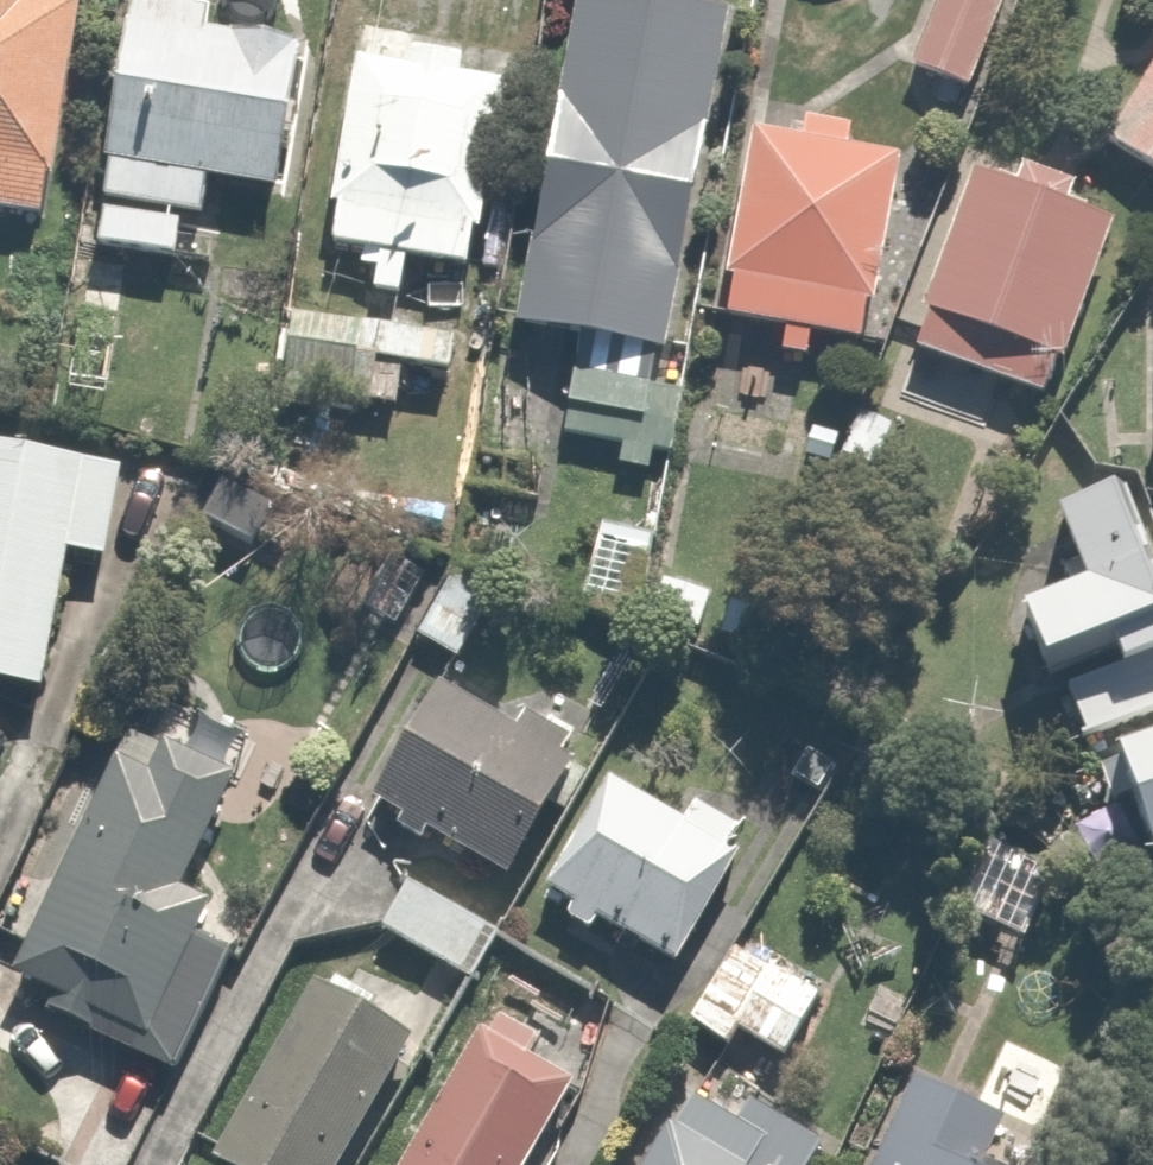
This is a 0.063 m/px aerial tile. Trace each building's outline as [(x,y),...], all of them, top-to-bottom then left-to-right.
[(90,11),(11,0),(0,0),(0,224),(59,232),(90,11)] [(678,394),(685,349),(738,31),(740,16),(650,1),(650,0),(597,0),(541,338),(585,345),(570,435),(645,448),(687,455),(697,397),(678,394)] [(1014,0),(945,0),(914,75),(986,104),(1026,5),(1014,0)] [(230,13),(133,2),(104,256),(205,267),(213,193),(311,205),(328,55),(227,43),(230,13)] [(416,47),(412,73),(369,67),(342,264),(378,269),(373,298),(419,305),(424,267),(506,278),(531,89),(473,81),(477,55),(416,47)] [(1117,147),(1152,167),(1152,81),(1117,147)] [(823,118),(818,151),(760,141),(729,330),(886,355),(917,167),(861,158),(867,125),(823,118)] [(1135,205),(990,154),(921,352),(1065,403),(1135,205)] [(408,412),(411,394),(467,401),(475,340),(306,317),(298,378),(362,387),(360,405),(408,412)] [(65,703),(85,571),(123,577),(139,477),(0,455),(0,692),(65,703)] [(1032,619),(1082,806),(1145,790),(1152,820),(1152,522),(1086,540),(1102,600),(1032,619)] [(665,551),(611,536),(583,630),(637,645),(665,551)] [(506,579),(473,559),(429,634),(462,653),(506,579)] [(738,600),(677,579),(662,623),(723,644),(738,600)] [(536,896),(600,771),(608,755),(519,709),(505,736),(438,702),(379,816),(536,896)] [(165,785),(130,768),(27,987),(101,1022),(93,1039),(191,1085),(249,961),(223,949),(247,897),(219,884),(262,793),(179,754),(165,785)] [(685,977),(756,848),(763,835),(705,802),(689,830),(618,790),(554,904),(685,977)] [(1041,946),(1068,883),(1000,854),(973,917),(1041,946)] [(504,944),(418,893),(393,937),(478,987),(504,944)] [(849,999),(749,944),(703,1028),(803,1083),(849,999)] [(327,977),(223,1164),(360,1164),(432,1035),(327,977)] [(499,1010),(418,1164),(540,1164),(580,1088),(553,1075),(568,1047),(499,1010)] [(926,1086),(890,1164),(1036,1164),(1047,1142),(926,1086)] [(684,1109),(652,1164),(845,1164),(846,1162),(756,1110),(739,1140),(684,1109)]
